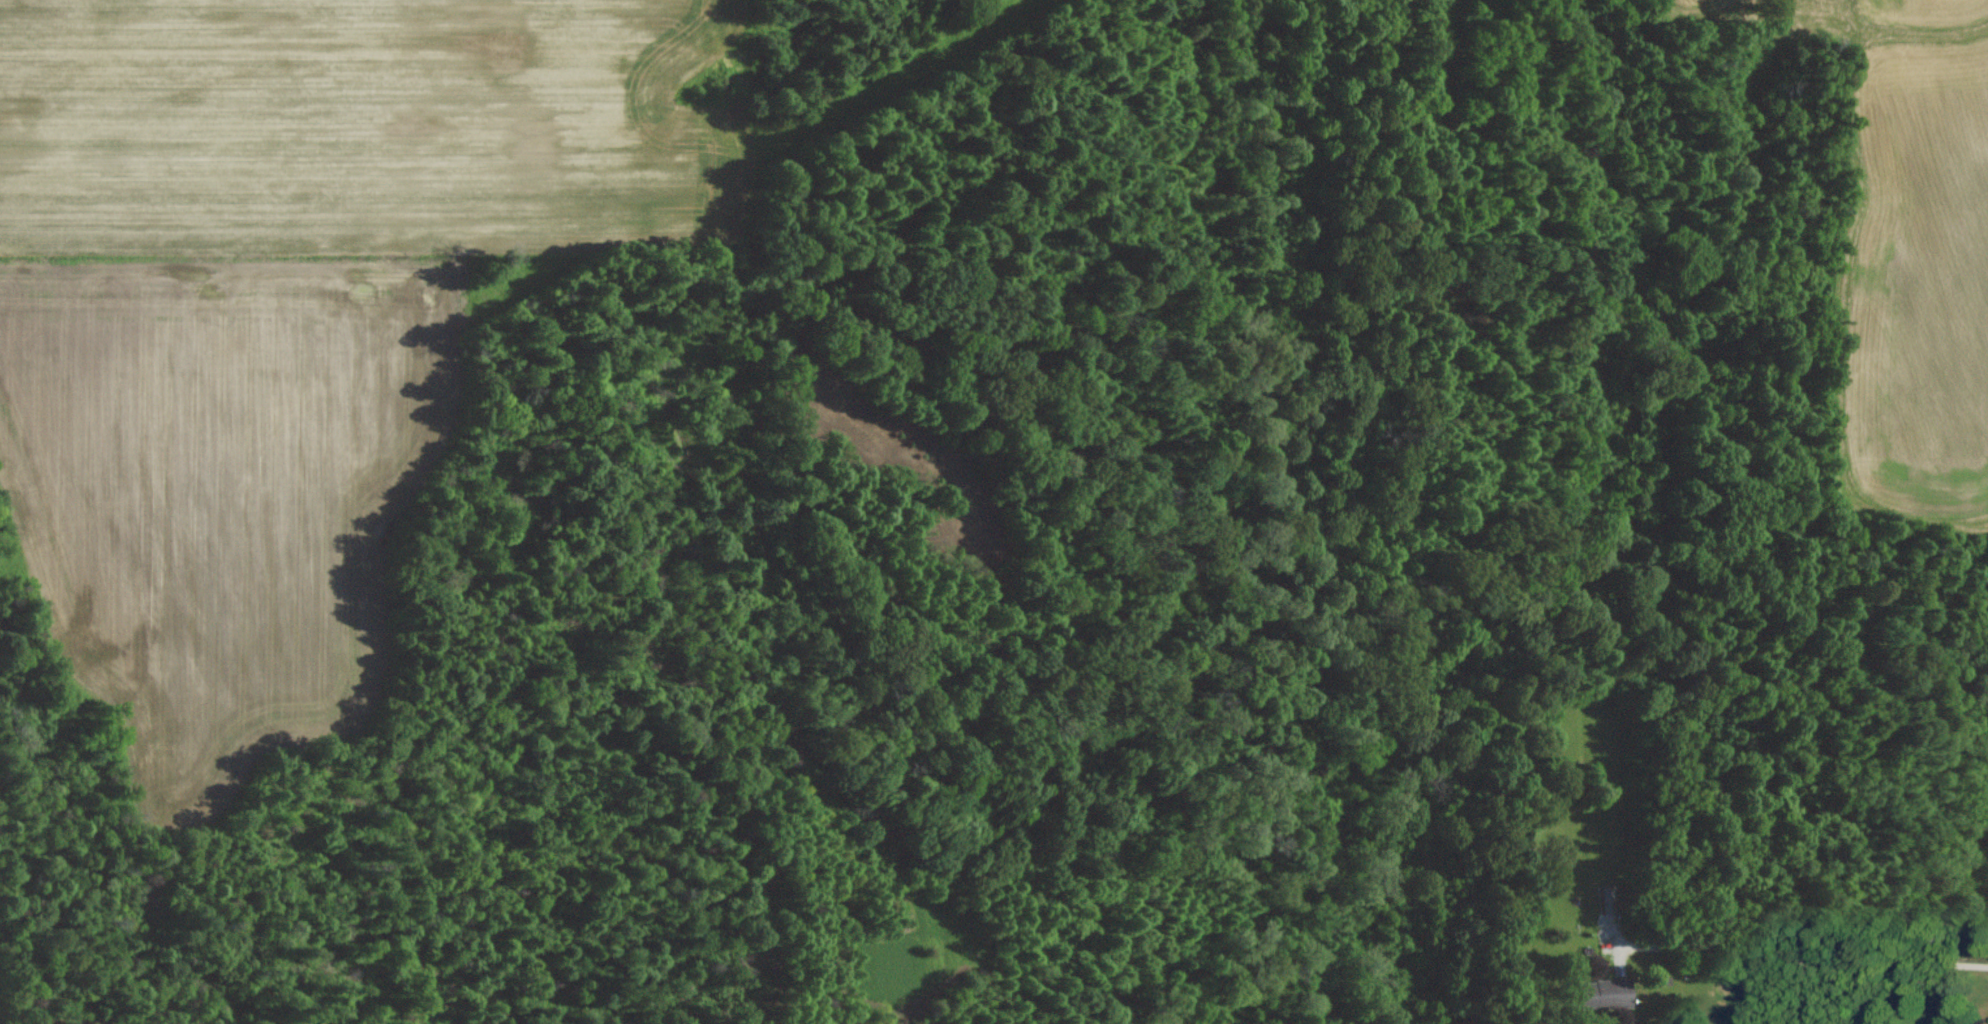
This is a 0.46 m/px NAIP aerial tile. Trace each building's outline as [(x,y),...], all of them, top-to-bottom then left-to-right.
[(1630,1006),(1630,978),(1577,979),(1577,1006),(1630,1006)]
